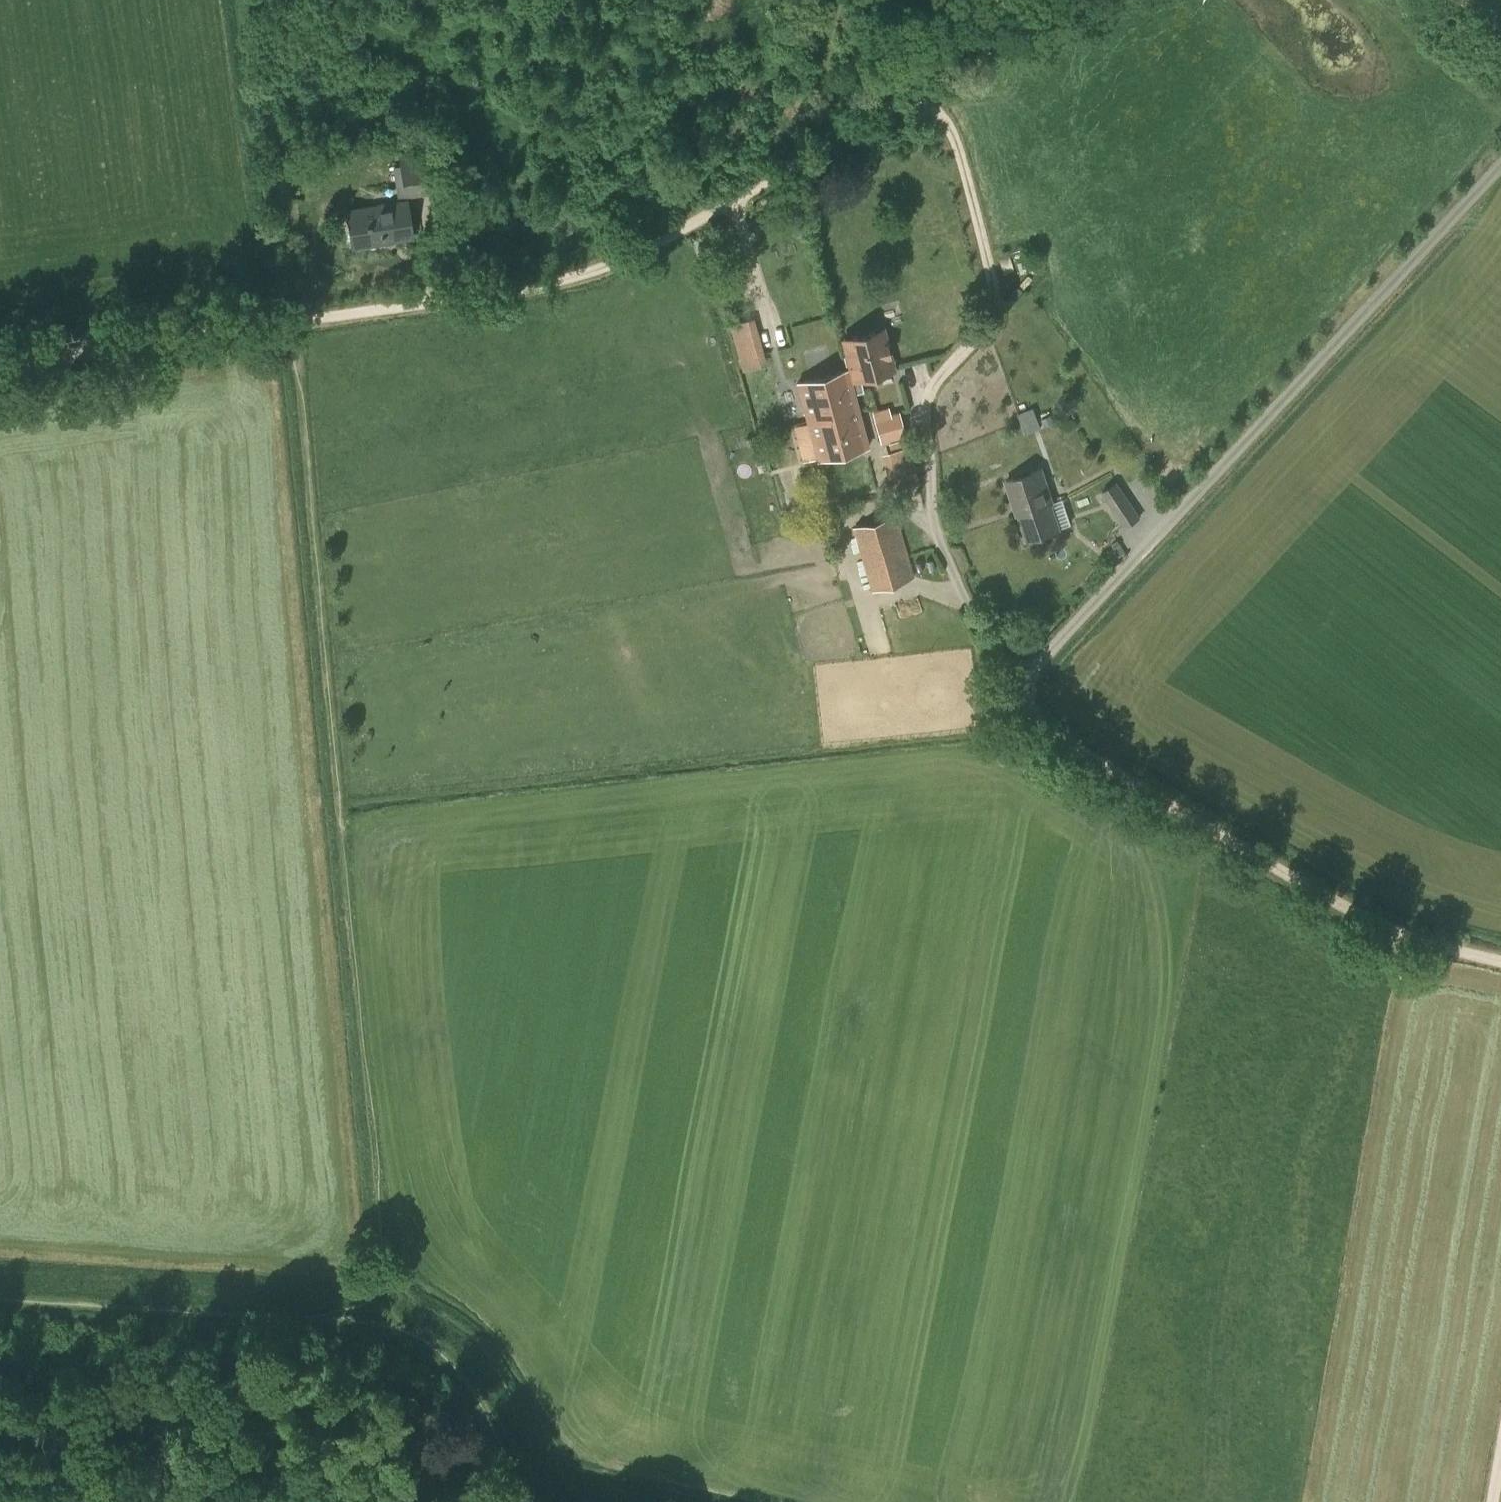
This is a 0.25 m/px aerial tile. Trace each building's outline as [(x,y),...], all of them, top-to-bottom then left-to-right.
[(440,191),(437,169),(427,170),(425,156),(399,160),(400,165),(392,166),(397,197),(405,196),(405,197),(431,193),(440,191)] [(407,201),(346,210),(352,247),(412,238),(407,201)] [(738,321),(744,369),(771,366),(764,318),(738,321)] [(846,340),(849,355),(843,357),(852,393),(862,390),(860,380),(868,378),(868,375),(891,369),(881,331),(846,340)] [(796,385),(806,423),(856,409),(846,371),(796,385)] [(1025,413),(1032,433),(1048,427),(1040,407),(1025,413)] [(856,409),(806,423),(817,460),(867,447),(856,409)] [(875,417),(881,444),(905,437),(898,411),(875,417)] [(908,445),(887,456),(901,481),(921,470),(908,445)] [(1041,469),(1006,480),(1014,504),(1017,503),(1018,507),(1020,513),(1029,538),(1059,528),(1050,503),(1052,503),(1041,469)] [(1140,516),(1117,483),(1102,493),(1125,526),(1140,516)] [(896,514),(852,528),(871,592),(915,578),(896,514)]
